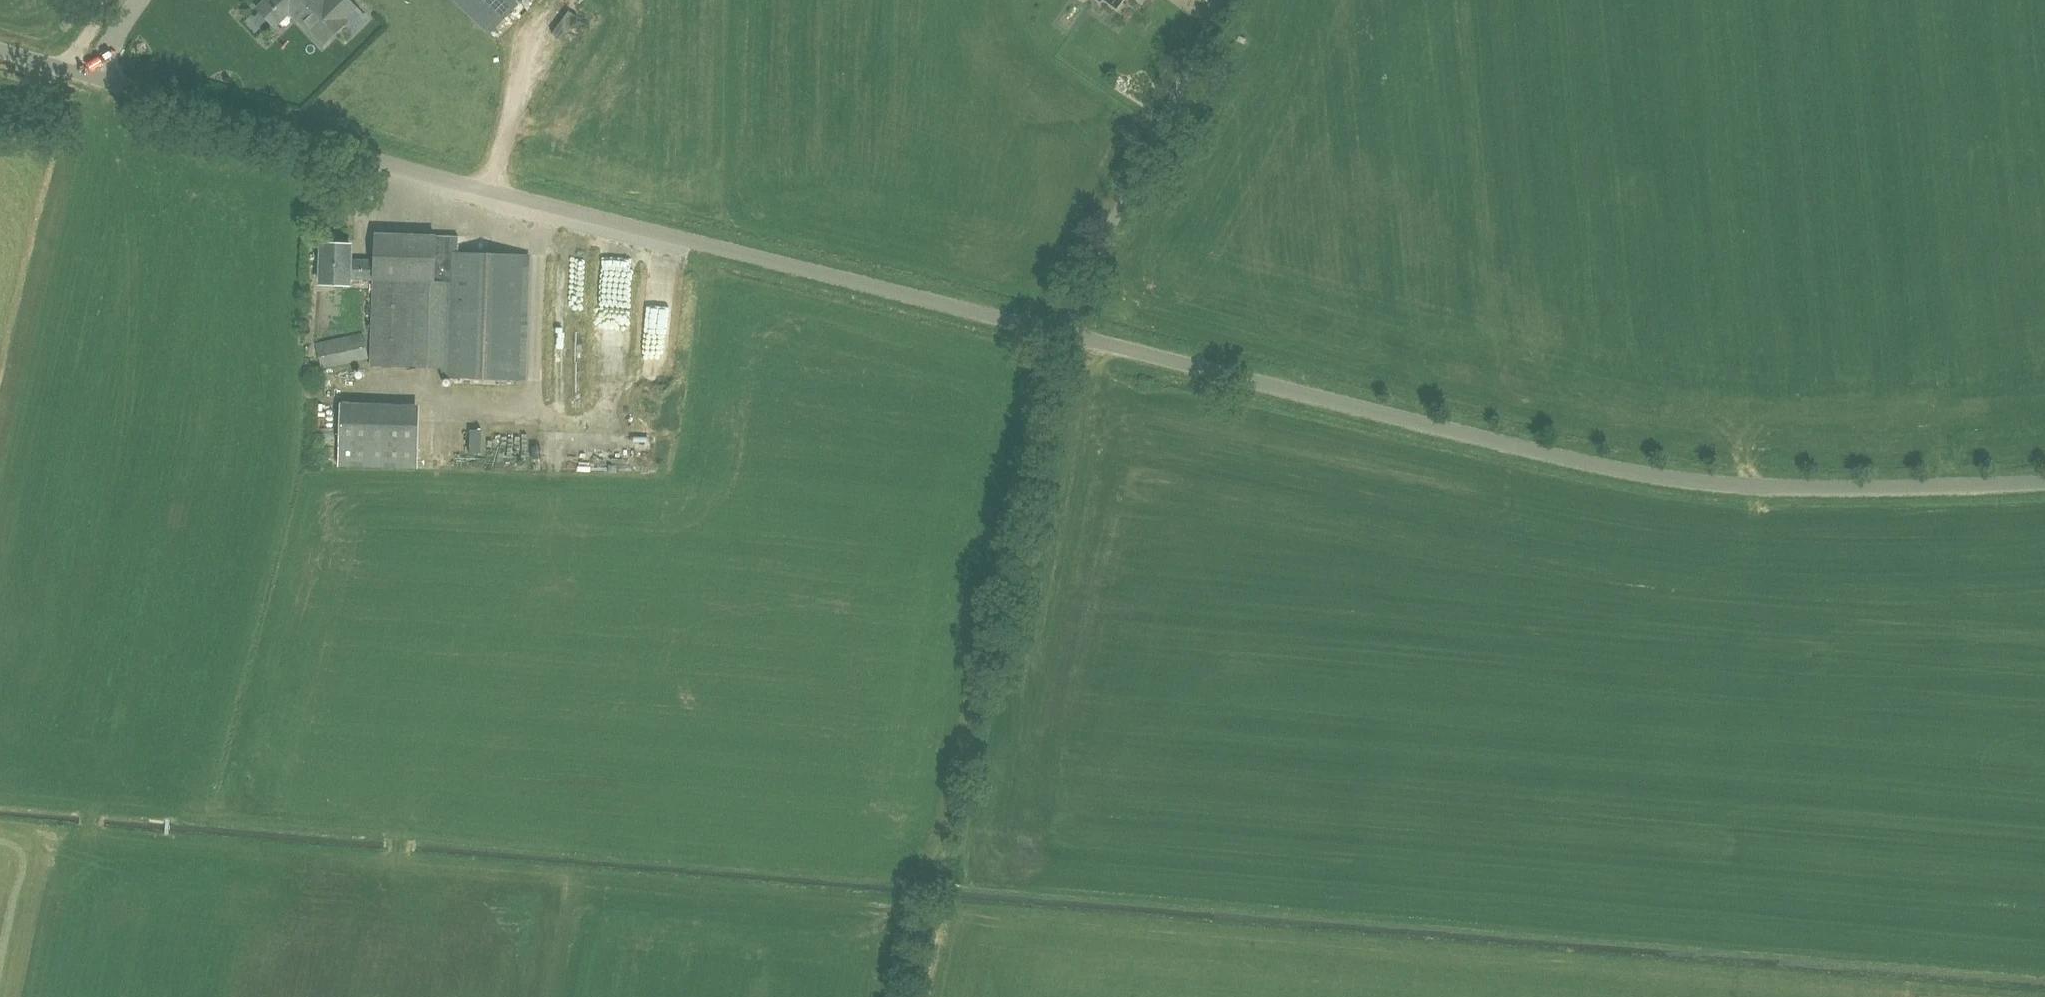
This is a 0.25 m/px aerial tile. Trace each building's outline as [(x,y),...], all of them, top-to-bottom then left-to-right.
[(291,12),(305,27),(329,3),(326,0),(265,0),(257,8),(270,20),(268,22),(278,32),(281,29),(277,25),(291,12)] [(305,27),(322,43),(346,20),(344,18),(355,7),(349,0),(326,0),(329,3),(305,27)] [(487,32),(518,0),(454,0),(487,32)] [(523,379),(527,254),(457,251),(457,235),(374,232),(373,259),(348,259),(349,243),(321,242),(319,283),(347,284),(347,278),(372,277),(369,364),(442,367),(441,376),(523,379)] [(315,342),(321,369),(368,358),(361,331),(315,342)] [(355,422),(356,403),(339,402),(337,463),(416,466),(418,424),(355,422)]
